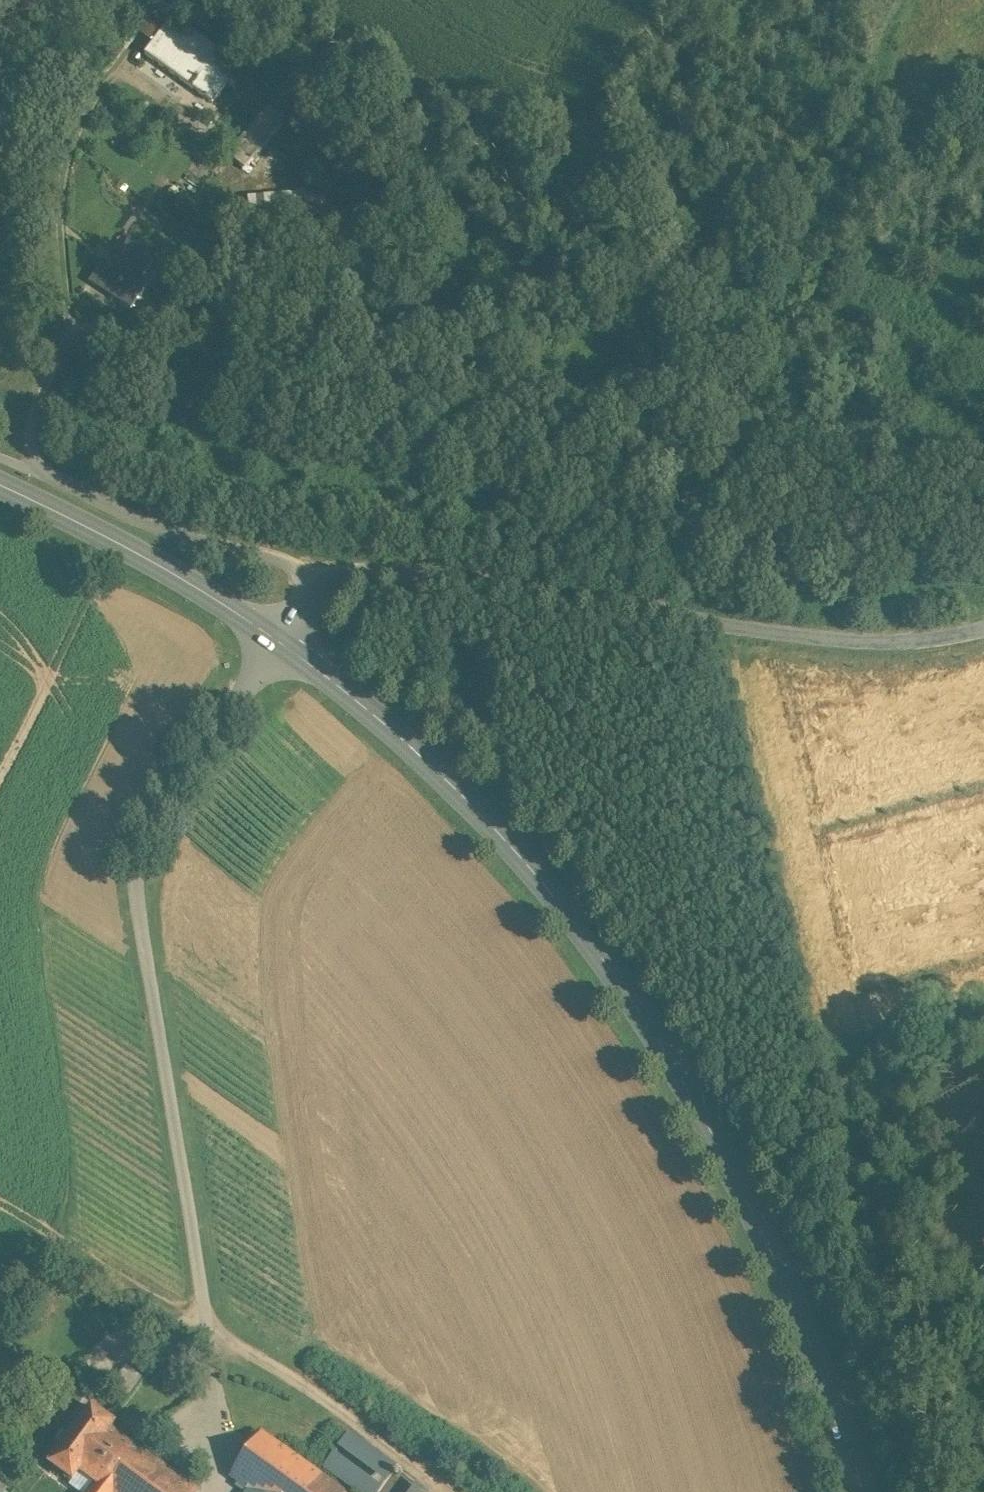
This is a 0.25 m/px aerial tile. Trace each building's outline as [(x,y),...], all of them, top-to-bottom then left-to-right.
[(171,16),(149,0),(148,0),(131,24),(153,40),(171,16)] [(224,55),(171,16),(153,40),(145,51),(213,101),(230,78),(241,86),(249,76),(238,68),(244,60),(229,49),(224,55)] [(272,102),(229,153),(245,167),(288,116),(272,102)] [(356,186),(249,196),(253,239),(360,229),(356,186)] [(130,235),(111,265),(103,260),(91,277),(114,292),(112,296),(131,309),(149,282),(141,277),(157,253),(130,235)] [(114,292),(91,277),(89,281),(112,296),(114,292)] [(115,1424),(92,1407),(50,1464),(73,1481),(79,1473),(95,1484),(101,1488),(134,1444),(112,1428),(115,1424)] [(322,1466),(356,1491),(377,1491),(398,1466),(350,1429),(322,1466)] [(262,1431),(230,1476),(252,1491),(346,1491),(262,1431)] [(134,1444),(101,1488),(106,1491),(199,1491),(134,1444)] [(432,1491),(415,1480),(407,1491),(431,1491),(432,1491)]
